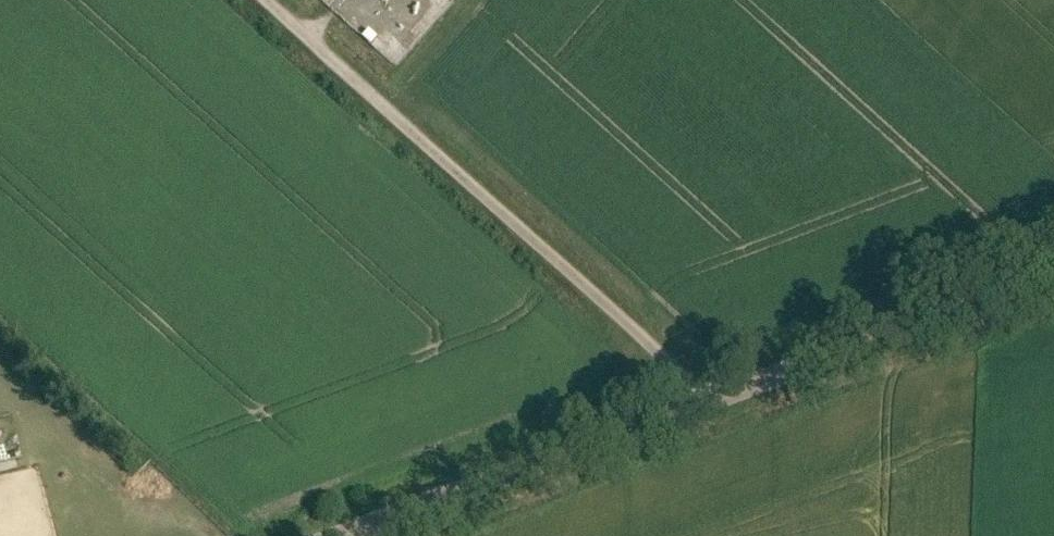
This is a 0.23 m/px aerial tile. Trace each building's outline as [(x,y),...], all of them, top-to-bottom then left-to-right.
[(403,58),(416,45),(393,23),(380,37),(403,58)]
